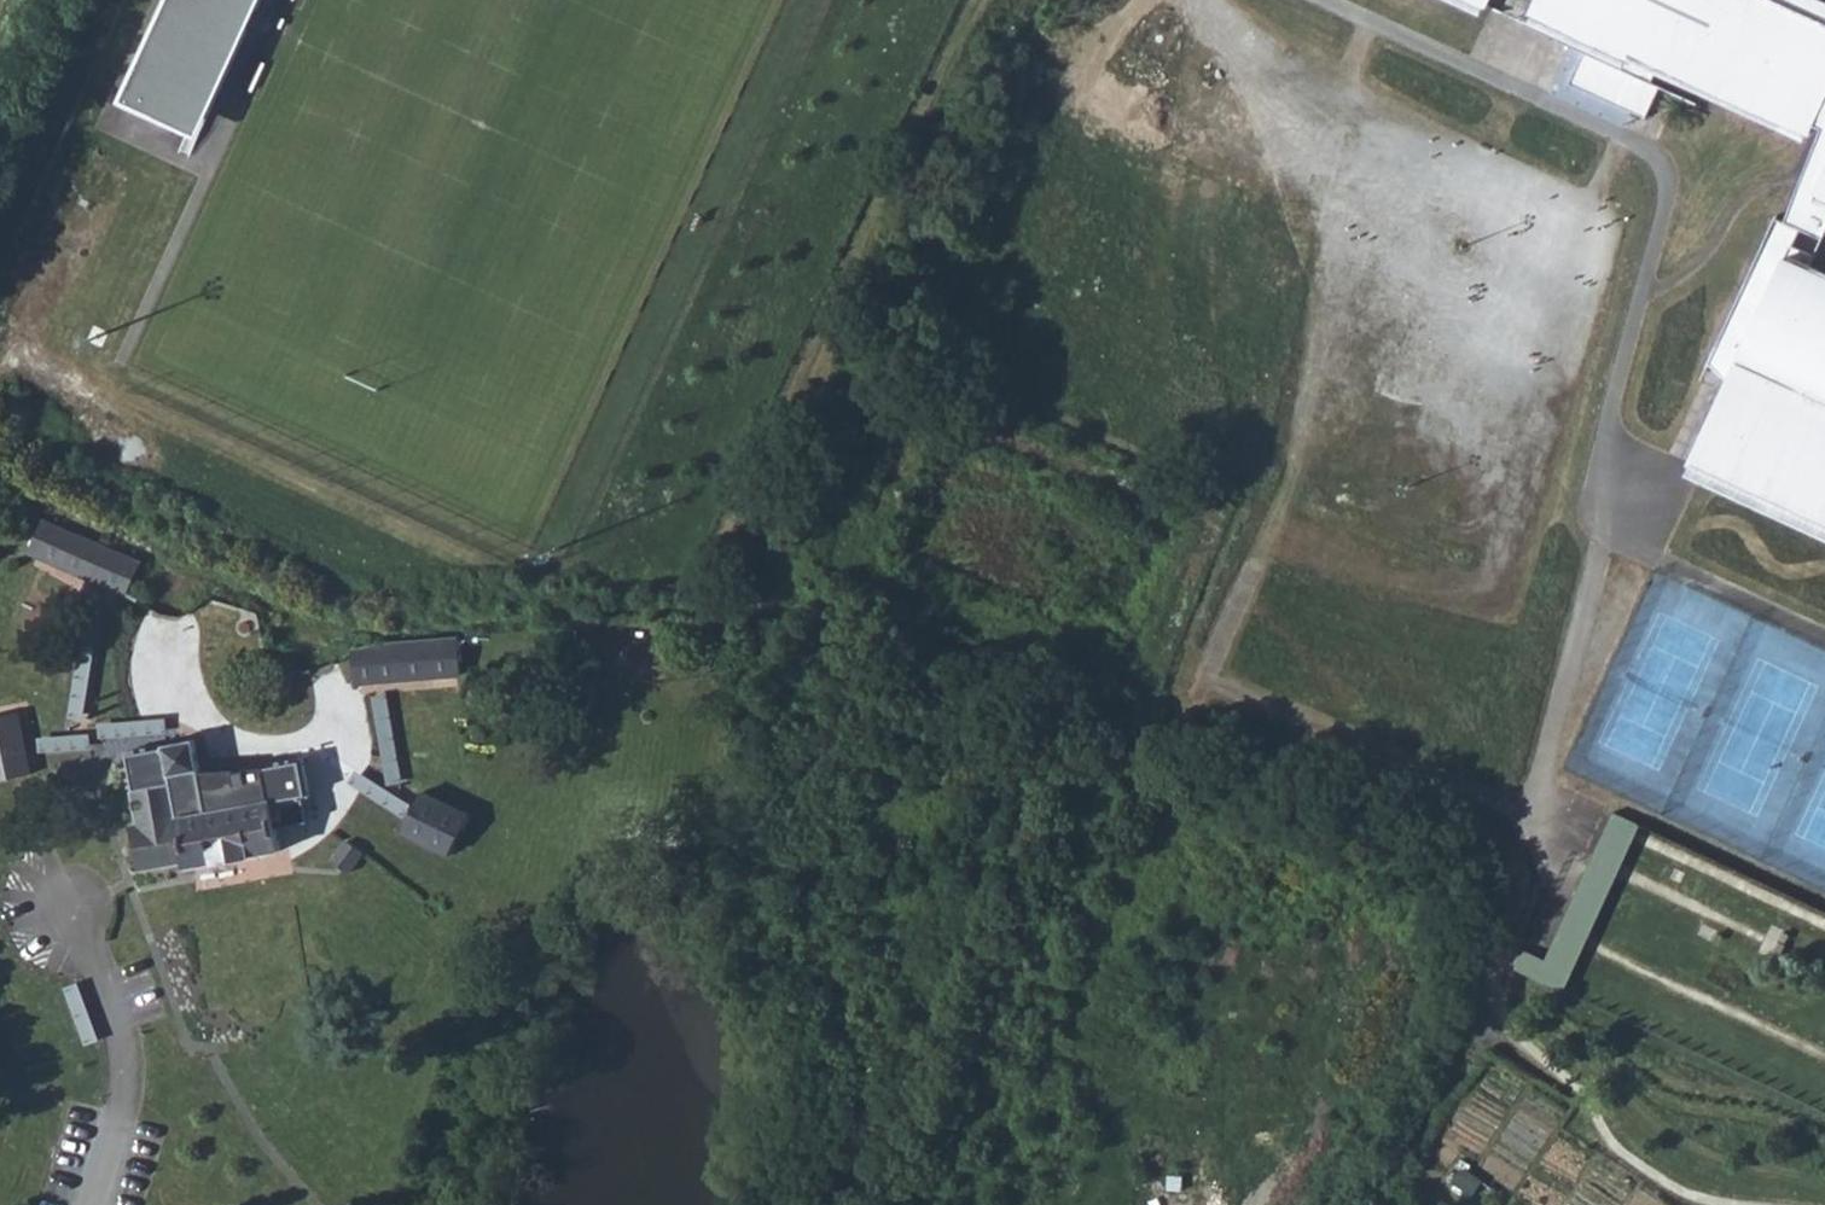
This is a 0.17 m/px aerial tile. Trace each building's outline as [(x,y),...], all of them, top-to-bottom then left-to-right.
[(203,140),(267,0),(171,0),(124,103),(203,140)] [(1582,12),(1575,26),(1592,34),(1603,39),(1589,70),(1650,98),(1664,105),(1687,54),(1824,117),(1824,0),(1555,0),(1582,12)] [(1603,39),(1592,34),(1570,80),(1581,86),(1642,113),(1650,98),(1589,70),(1603,39)] [(1805,208),(1797,204),(1727,357),(1750,368),(1713,447),(1824,499),(1824,166),(1805,208)] [(124,595),(139,560),(43,517),(29,552),(124,595)] [(395,641),(400,681),(439,675),(436,638),(395,641)] [(400,681),(395,641),(354,647),(355,688),(400,681)] [(16,713),(0,717),(0,795),(3,795),(1,780),(29,775),(16,713)] [(103,719),(103,734),(132,734),(133,746),(161,745),(161,718),(103,719)] [(182,861),(183,866),(281,850),(274,803),(309,797),(303,758),(199,775),(194,741),(126,752),(132,785),(129,786),(135,823),(130,824),(137,869),(182,861)] [(402,832),(448,854),(468,816),(421,794),(402,832)] [(1515,967),(1561,989),(1638,823),(1613,812),(1544,959),(1523,950),(1515,967)]
